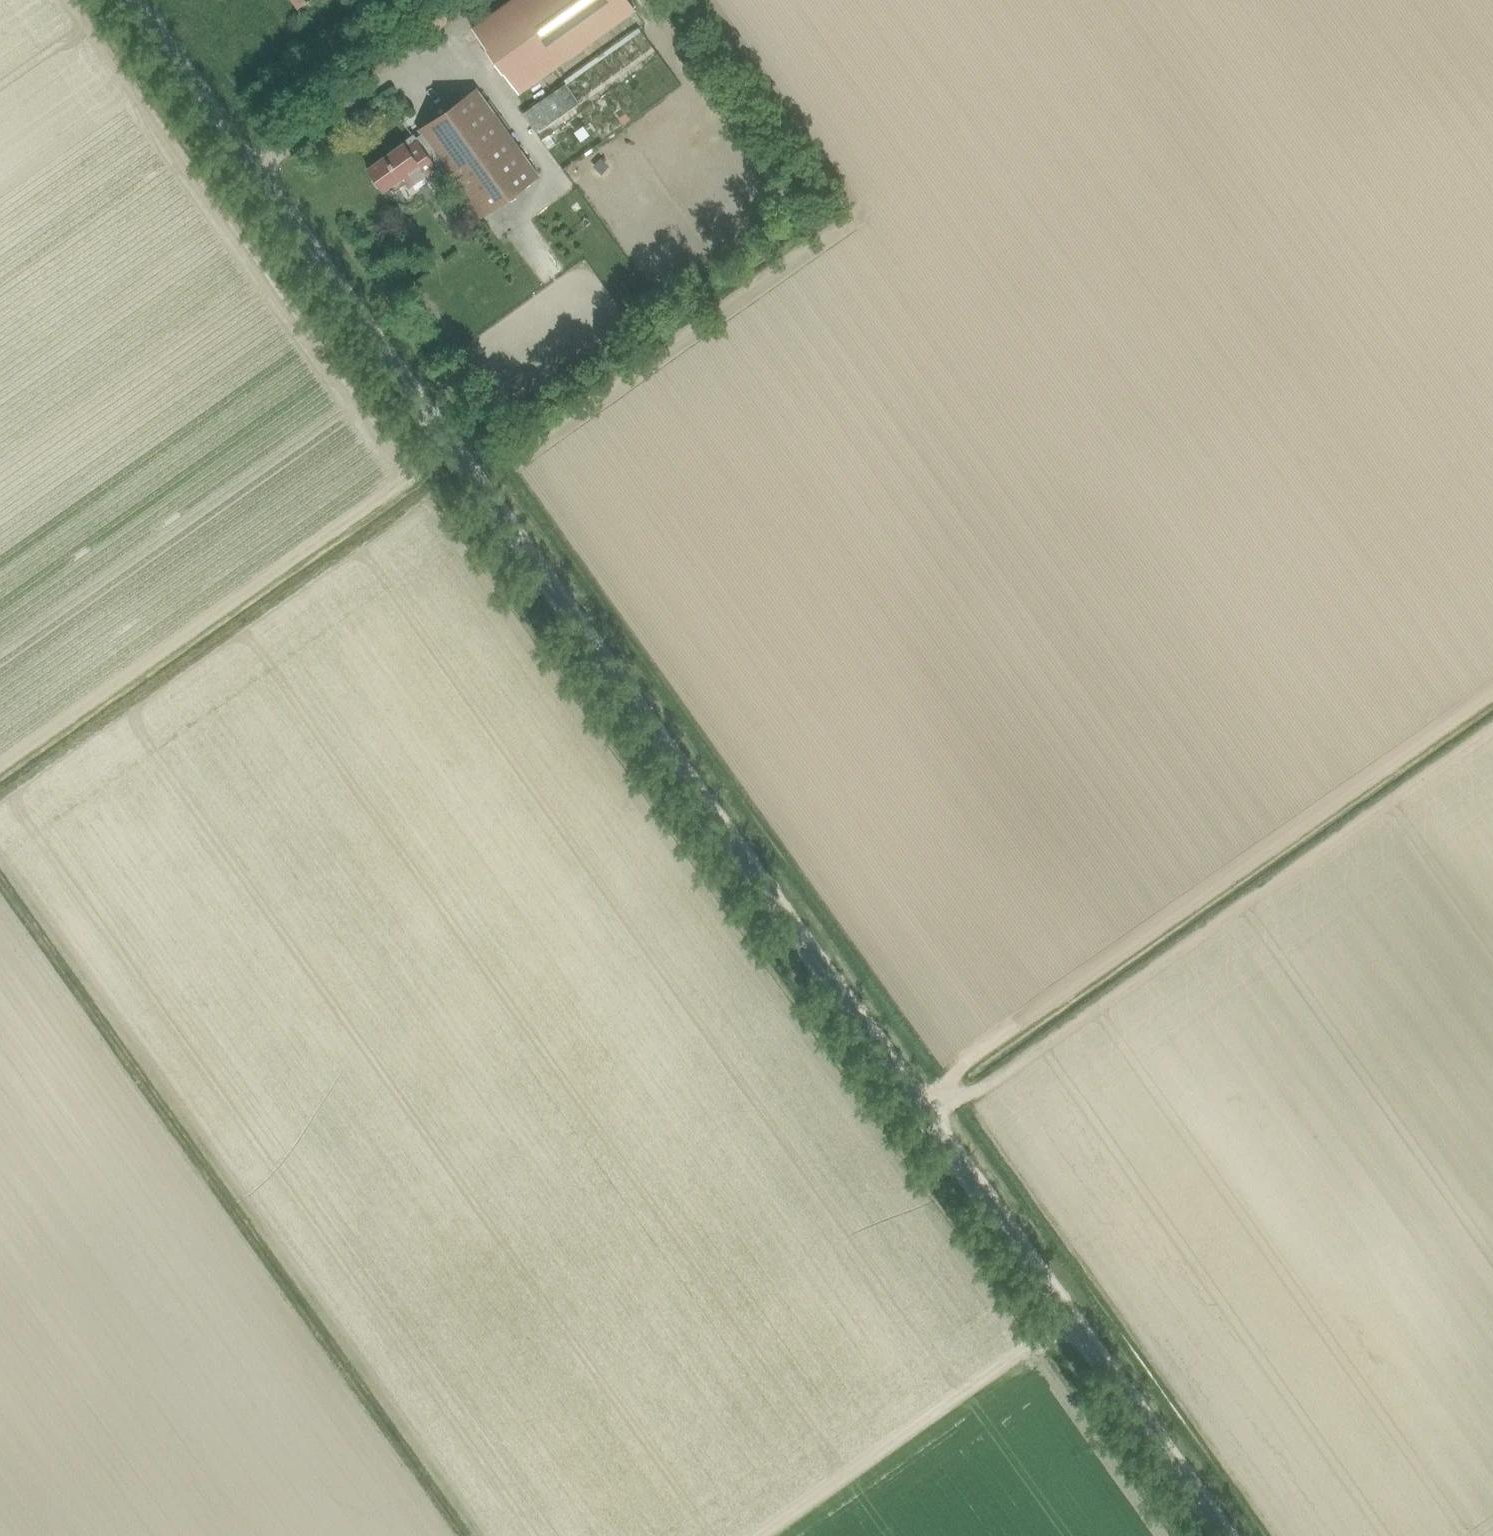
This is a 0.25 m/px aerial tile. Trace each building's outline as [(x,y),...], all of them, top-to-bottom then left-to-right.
[(635,10),(628,0),(510,0),(471,28),(518,94),(635,10)] [(412,136),(367,168),(382,189),(402,175),(409,185),(434,167),(432,163),(438,158),(479,217),(537,176),(476,89),(418,130),(421,135),(415,139),(412,136)] [(296,111),(305,105),(301,100),(293,105),(296,111)]
